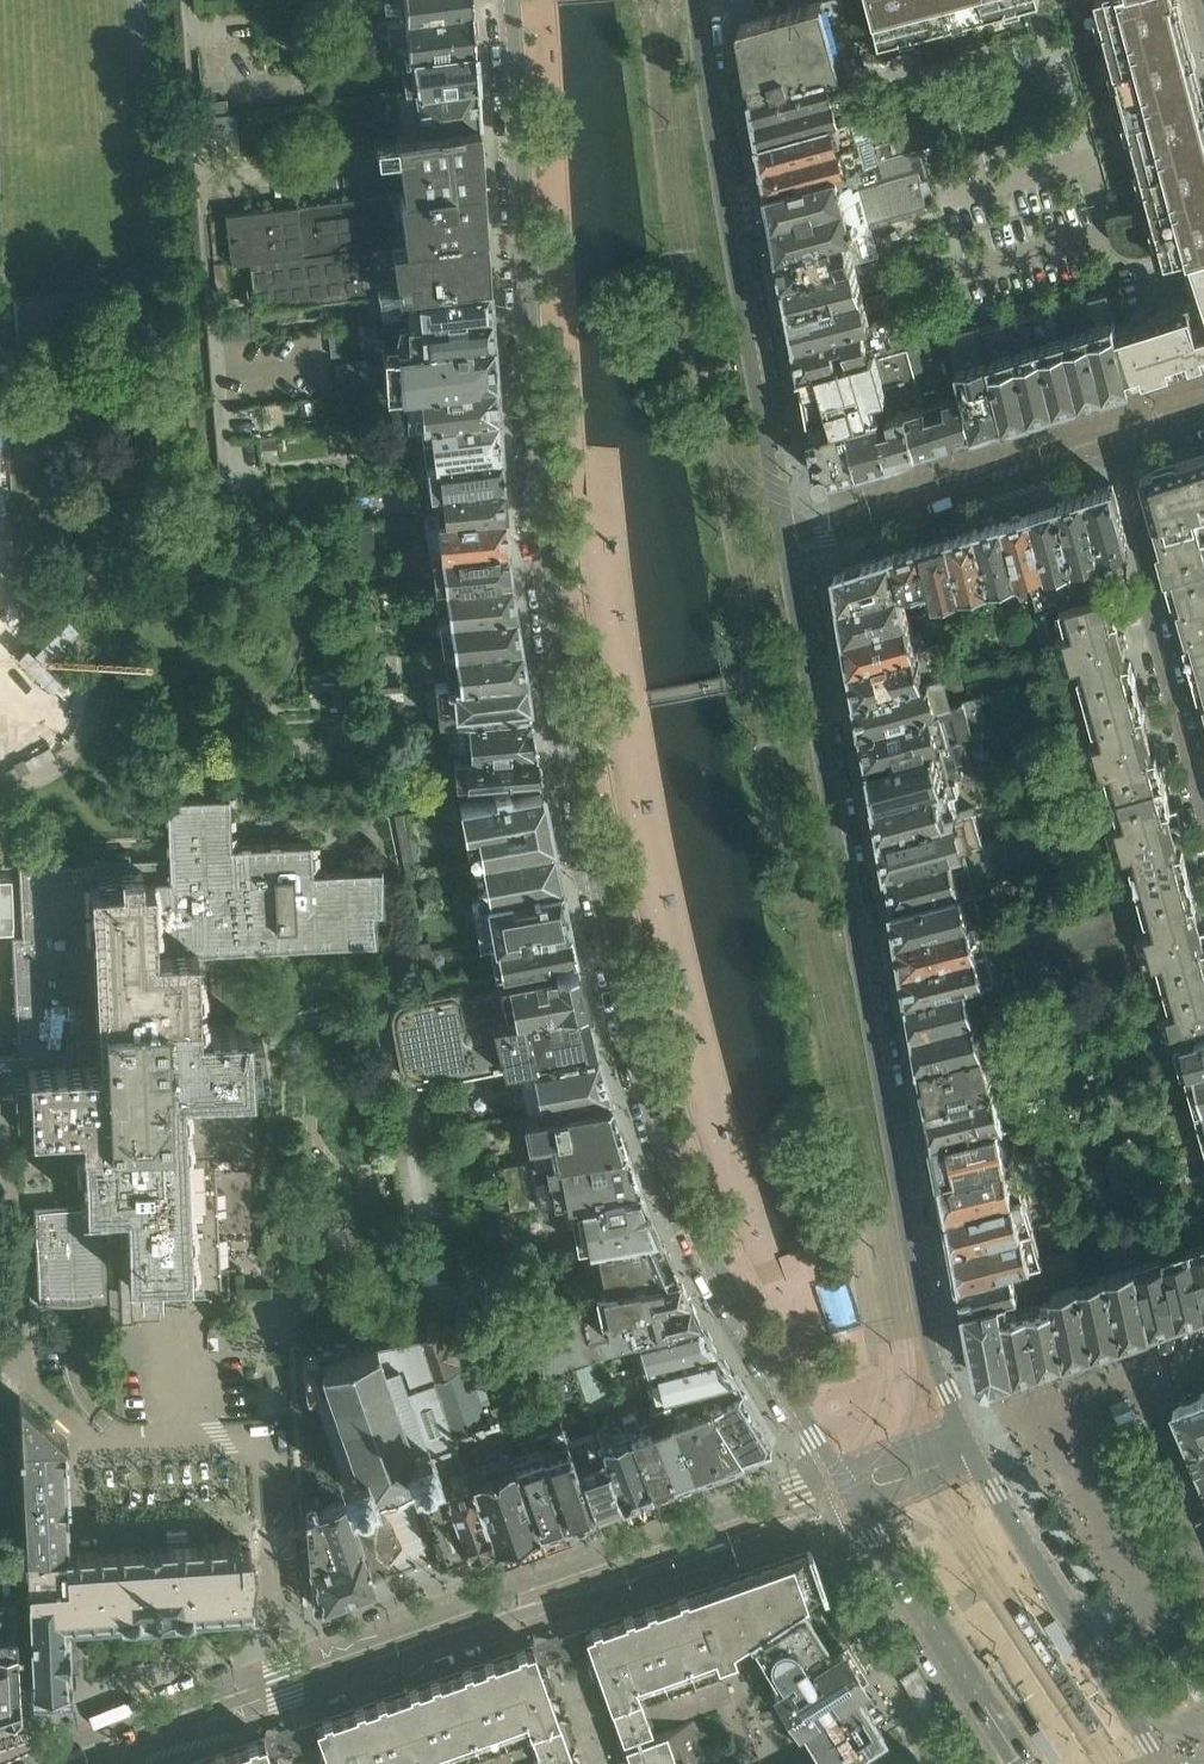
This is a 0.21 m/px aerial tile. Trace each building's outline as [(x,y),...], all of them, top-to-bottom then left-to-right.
[(405,17),(471,8),(470,0),(404,0),(405,17)] [(882,39),(936,24),(929,0),(872,0),(882,39)] [(987,0),(929,0),(936,24),(990,10),(987,0)] [(990,10),(1023,1),(1028,0),(987,0),(990,10)] [(1177,0),(1099,0),(1112,48),(1185,29),(1177,0)] [(843,69),(824,1),(776,14),(741,24),(754,95),(828,74),(843,70),(843,69)] [(471,8),(405,17),(387,20),(391,57),(401,56),(473,46),(471,8)] [(1185,29),(1112,48),(1125,100),(1199,81),(1185,29)] [(473,46),(401,56),(403,77),(405,90),(415,89),(476,81),(473,46)] [(758,117),(865,87),(859,65),(843,69),(843,70),(828,74),(754,95),(758,117)] [(403,77),(396,78),(397,91),(399,91),(405,90),(403,77)] [(476,81),(415,89),(420,130),(479,124),(476,81)] [(1125,100),(1140,154),(1203,137),(1203,101),(1199,81),(1125,100)] [(761,139),(871,109),(865,87),(758,117),(761,139)] [(925,146),(964,135),(951,87),(871,109),(761,139),(770,189),(848,167),(925,146)] [(415,89),(405,90),(399,91),(403,132),(420,130),(415,89)] [(208,132),(223,130),(221,116),(206,118),(208,132)] [(488,261),(483,184),(479,124),(420,130),(403,132),(396,133),(403,192),(389,193),(389,194),(226,214),(232,264),(250,262),(254,296),(229,299),(225,262),(213,264),(216,305),(224,313),(255,309),(397,292),(489,282),(488,261)] [(1140,154),(1153,206),(1203,193),(1203,137),(1140,154)] [(848,200),(920,180),(933,176),(925,146),(848,167),(770,189),(776,220),(848,200)] [(929,211),(920,180),(848,200),(776,220),(781,251),(847,233),(929,211)] [(1153,206),(1167,260),(1186,255),(1187,257),(1203,252),(1203,193),(1153,206)] [(847,233),(781,251),(786,281),(787,281),(855,263),(847,233)] [(1203,357),(1203,252),(1187,257),(1186,257),(1200,299),(1155,312),(1153,307),(1135,312),(1136,318),(1117,324),(1131,380),(1203,357)] [(855,263),(787,281),(792,311),(863,292),(855,263)] [(489,282),(397,292),(399,320),(406,319),(491,311),(489,282)] [(871,320),(888,315),(887,315),(894,313),(888,291),(865,298),(863,292),(792,311),(798,342),(797,342),(797,343),(871,322),(871,320)] [(1110,292),(1090,295),(1092,311),(1112,308),(1110,292)] [(938,308),(944,330),(955,328),(950,305),(938,308)] [(491,311),(406,319),(408,348),(493,338),(491,311)] [(803,372),(896,347),(905,344),(901,327),(900,325),(891,328),(888,315),(871,320),(871,322),(797,343),(803,372)] [(1115,317),(1089,325),(1105,389),(1131,380),(1117,324),(1115,317)] [(934,318),(901,327),(905,344),(938,335),(934,318)] [(1005,421),(990,356),(982,322),(949,330),(957,364),(964,391),(974,431),(1005,421)] [(1089,325),(1064,333),(1080,397),(1105,389),(1089,325)] [(964,391),(957,364),(955,365),(946,332),(938,335),(905,344),(896,347),(803,372),(811,419),(813,433),(852,422),(881,414),(882,423),(893,421),(890,411),(907,406),(928,401),(929,409),(939,407),(948,405),(946,395),(964,391)] [(1064,333),(1040,340),(1055,404),(1080,397),(1064,333)] [(493,338),(408,348),(398,349),(401,390),(405,389),(495,378),(493,338)] [(1040,340),(1014,348),(1030,413),(1055,404),(1040,340)] [(1014,348),(990,356),(1005,421),(1030,413),(1014,348)] [(354,360),(334,362),(338,394),(357,392),(354,360)] [(495,378),(405,389),(409,421),(421,420),(498,411),(495,378)] [(964,391),(946,395),(948,405),(939,407),(946,440),(974,431),(964,391)] [(928,401),(907,406),(918,448),(946,440),(939,407),(929,409),(928,401)] [(283,405),(269,406),(271,426),(285,425),(283,405)] [(907,406),(890,411),(893,421),(882,423),(889,458),(918,448),(907,406)] [(500,452),(498,411),(421,420),(423,431),(416,432),(419,460),(426,459),(427,459),(500,452)] [(881,414),(852,422),(860,467),(889,458),(882,423),(881,414)] [(852,422),(813,433),(820,473),(821,475),(821,476),(822,476),(823,477),(825,478),(826,478),(827,477),(860,467),(852,422)] [(500,452),(427,459),(430,488),(502,481),(500,452)] [(1179,464),(1180,468),(1157,475),(1156,471),(1143,475),(1144,482),(1163,548),(1159,549),(1165,573),(1203,561),(1203,455),(1179,464)] [(367,456),(353,458),(357,485),(370,484),(367,456)] [(347,487),(357,485),(353,458),(343,459),(347,487)] [(502,481),(430,488),(433,516),(504,510),(502,481)] [(1114,484),(1086,494),(1102,555),(1130,547),(1114,484)] [(1102,555),(1086,494),(1059,502),(1074,563),(1102,555)] [(1074,563),(1059,502),(1031,511),(1047,571),(1074,563)] [(504,510),(433,516),(429,516),(432,549),(507,543),(504,510)] [(1047,571),(1031,511),(1004,520),(1019,577),(1018,577),(1019,580),(1047,571)] [(374,518),(358,519),(361,553),(377,552),(374,518)] [(1004,520),(976,528),(991,585),(1018,577),(1019,577),(1004,520)] [(976,528),(950,537),(964,593),(991,585),(976,528)] [(950,537),(921,545),(931,585),(935,601),(964,593),(950,537)] [(507,543),(432,549),(435,583),(509,578),(507,543)] [(921,545),(895,554),(903,586),(905,593),(931,585),(921,545)] [(895,554),(843,569),(838,578),(843,603),(903,586),(895,554)] [(1165,573),(1174,604),(1178,603),(1181,615),(1176,617),(1180,631),(1185,630),(1189,642),(1185,643),(1193,671),(1203,668),(1203,561),(1165,573)] [(509,578),(435,583),(438,614),(513,609),(509,578)] [(911,616),(905,593),(903,586),(843,603),(848,634),(911,616)] [(1130,649),(1126,635),(1120,636),(1117,624),(1121,623),(1113,594),(1068,606),(1075,632),(1058,637),(1066,668),(1084,663),(1094,701),(1139,689),(1132,661),(1128,662),(1124,650),(1130,649)] [(513,609),(438,614),(442,649),(519,644),(513,609)] [(1049,638),(1042,612),(1034,615),(1041,640),(1049,638)] [(919,647),(916,636),(911,616),(848,634),(854,665),(919,647)] [(382,638),(367,640),(368,653),(383,652),(382,638)] [(519,644),(442,649),(445,681),(452,681),(523,676),(519,644)] [(936,654),(922,658),(919,647),(854,665),(860,696),(927,677),(941,673),(936,654)] [(1193,671),(1200,699),(1203,698),(1203,668),(1193,671)] [(343,696),(370,694),(369,671),(341,672),(343,696)] [(941,673),(927,677),(860,696),(859,697),(865,728),(949,704),(941,673)] [(529,713),(523,676),(452,681),(455,706),(457,720),(529,713)] [(1066,705),(1059,676),(1044,680),(1052,709),(1066,705)] [(1154,756),(1143,718),(1147,717),(1139,689),(1094,701),(1105,740),(1087,745),(1096,775),(1101,774),(1100,771),(1115,767),(1154,756)] [(949,704),(865,728),(870,760),(958,735),(949,704)] [(534,750),(529,713),(457,720),(446,721),(448,747),(453,747),(460,746),(461,757),(473,756),(534,750)] [(951,743),(872,765),(878,799),(954,779),(950,767),(957,765),(951,743)] [(539,775),(534,750),(473,756),(461,757),(451,758),(456,783),(378,789),(380,807),(479,789),(478,784),(539,775)] [(1158,755),(1154,756),(1115,767),(1100,771),(1101,774),(1105,788),(1117,785),(1127,821),(1110,826),(1118,856),(1136,851),(1147,890),(1191,878),(1184,850),(1180,851),(1176,838),(1174,838),(1171,827),(1184,823),(1179,808),(1172,809),(1158,755)] [(957,778),(954,779),(878,799),(884,833),(957,813),(959,812),(954,793),(960,791),(957,778)] [(553,847),(542,788),(511,795),(510,788),(494,790),(495,798),(460,804),(471,865),(474,864),(553,847)] [(262,1035),(250,1035),(250,1025),(200,1027),(197,951),(215,950),(215,951),(225,951),(225,949),(244,948),(245,950),(255,950),(255,948),(355,944),(355,945),(365,945),(365,943),(377,943),(375,913),(384,912),(382,868),(313,871),(313,863),(315,863),(314,853),(312,853),(312,841),(280,843),(280,841),(270,842),(270,843),(251,844),(251,842),(240,843),(241,845),(232,845),(230,795),(227,795),(166,798),(166,810),(165,810),(165,820),(167,820),(168,840),(166,840),(166,850),(168,850),(168,858),(19,865),(21,911),(22,937),(28,937),(29,955),(13,956),(17,1052),(0,1053),(0,1098),(17,1097),(19,1129),(80,1126),(84,1203),(34,1205),(38,1304),(108,1301),(109,1320),(146,1318),(146,1299),(230,1295),(229,1288),(237,1288),(236,1267),(221,1268),(216,1160),(230,1159),(234,1163),(256,1162),(260,1157),(259,1136),(255,1132),(252,1058),(263,1058),(262,1035)] [(395,815),(407,879),(418,877),(406,813),(395,815)] [(957,813),(884,833),(890,868),(965,847),(966,846),(957,813)] [(979,882),(1100,848),(1096,835),(1082,839),(1076,815),(969,846),(979,882)] [(560,883),(553,847),(474,864),(478,885),(477,885),(480,898),(486,897),(560,883)] [(965,847),(890,868),(896,905),(973,884),(975,883),(965,847)] [(21,911),(19,865),(0,866),(0,912),(21,911)] [(1147,890),(1157,929),(1139,934),(1148,964),(1166,959),(1172,984),(1203,976),(1203,931),(1200,932),(1197,920),(1199,920),(1195,906),(1199,905),(1191,878),(1147,890)] [(568,925),(560,883),(486,897),(480,898),(475,899),(477,912),(476,912),(482,942),(484,941),(484,942),(497,939),(568,925)] [(973,884),(896,905),(902,936),(981,914),(973,884)] [(1057,955),(1071,951),(1114,939),(1105,910),(991,942),(989,943),(907,966),(912,995),(978,976),(978,977),(998,972),(1057,955)] [(981,914),(902,936),(907,966),(989,943),(991,942),(983,913),(981,914)] [(568,925),(497,939),(484,942),(490,971),(574,954),(568,925)] [(419,943),(422,962),(433,960),(430,941),(419,943)] [(586,1003),(576,963),(500,979),(503,991),(465,998),(464,996),(463,995),(462,994),(461,993),(459,992),(458,991),(456,991),(454,991),(408,1000),(405,1001),(402,1002),(399,1004),(397,1006),(395,1008),(394,1011),(392,1014),(392,1017),(392,1020),(395,1041),(586,1003)] [(978,976),(912,995),(918,1029),(981,1012),(974,990),(981,988),(978,977),(978,976)] [(1172,984),(1179,1009),(1162,1014),(1166,1030),(1203,1020),(1203,976),(1172,984)] [(597,1052),(586,1003),(395,1041),(400,1068),(401,1071),(403,1074),(405,1077),(408,1079),(411,1081),(414,1082),(417,1083),(420,1083),(424,1083),(518,1065),(597,1052)] [(1004,1005),(981,1012),(918,1029),(924,1063),(1003,1041),(1000,1031),(1011,1028),(1004,1005)] [(1183,1041),(1193,1075),(1197,1074),(1203,1072),(1203,1035),(1183,1041)] [(1012,1079),(1008,1061),(1003,1041),(924,1063),(931,1100),(1009,1079),(1009,1080),(1012,1079)] [(607,1085),(601,1064),(600,1064),(597,1052),(518,1065),(527,1114),(542,1111),(610,1098),(606,1086),(607,1085)] [(1009,1079),(931,1100),(937,1139),(1012,1119),(1019,1117),(1009,1080),(1009,1079)] [(624,1144),(617,1118),(616,1118),(610,1098),(542,1111),(527,1114),(522,1115),(527,1137),(531,1136),(535,1159),(536,1161),(624,1144)] [(1012,1119),(937,1139),(944,1176),(1019,1156),(1012,1119)] [(639,1187),(624,1144),(536,1161),(535,1159),(502,1165),(510,1208),(552,1201),(552,1203),(568,1200),(639,1187)] [(1019,1156),(944,1176),(951,1214),(1017,1196),(1026,1193),(1019,1156)] [(1202,1210),(1184,1170),(1178,1172),(1186,1201),(1170,1205),(1174,1220),(1185,1217),(1185,1218),(1178,1220),(1181,1229),(1189,1227),(1191,1235),(1193,1251),(1203,1293),(1203,1210),(1202,1210)] [(639,1187),(568,1200),(573,1224),(577,1246),(581,1246),(587,1245),(658,1232),(647,1209),(648,1208),(645,1199),(643,1198),(639,1187)] [(1017,1196),(951,1214),(956,1247),(1025,1228),(1017,1196)] [(1025,1228),(956,1247),(962,1280),(1034,1260),(1025,1228)] [(658,1232),(587,1245),(581,1246),(590,1291),(594,1290),(604,1288),(676,1273),(658,1232)] [(1191,1235),(1177,1239),(1178,1242),(1163,1246),(1166,1259),(1180,1320),(1203,1312),(1203,1293),(1193,1251),(1191,1235)] [(1074,1249),(1044,1258),(1048,1273),(1078,1265),(1074,1249)] [(1048,1273),(1044,1258),(1034,1260),(962,1280),(967,1305),(997,1297),(1050,1282),(1048,1273)] [(1166,1259),(1139,1268),(1151,1329),(1180,1320),(1166,1259)] [(1137,1261),(1109,1270),(1123,1339),(1148,1331),(1151,1329),(1139,1268),(1137,1261)] [(1048,1273),(1050,1282),(1066,1358),(1095,1348),(1080,1279),(1078,1265),(1048,1273)] [(1109,1270),(1080,1279),(1095,1348),(1123,1339),(1109,1270)] [(687,1295),(676,1273),(604,1288),(594,1290),(599,1315),(605,1314),(610,1313),(687,1295)] [(855,1323),(858,1318),(847,1285),(842,1282),(826,1288),(823,1292),(834,1326),(839,1328),(855,1323)] [(1011,1376),(1066,1358),(1050,1282),(997,1297),(1011,1376)] [(687,1295),(610,1313),(605,1314),(611,1340),(630,1334),(638,1332),(697,1316),(687,1295)] [(332,1324),(374,1320),(372,1297),(330,1301),(332,1324)] [(1011,1376),(997,1297),(967,1305),(979,1375),(992,1383),(1011,1376)] [(475,1317),(479,1329),(496,1325),(493,1313),(475,1317)] [(597,1343),(611,1340),(605,1314),(599,1315),(535,1330),(500,1337),(483,1341),(490,1360),(523,1350),(524,1356),(531,1354),(537,1374),(545,1371),(547,1378),(575,1368),(602,1358),(597,1343)] [(697,1316),(638,1332),(630,1334),(635,1347),(641,1365),(643,1364),(649,1363),(714,1344),(697,1316)] [(457,1323),(421,1336),(435,1373),(462,1364),(454,1336),(460,1334),(457,1323)] [(500,1337),(496,1325),(479,1329),(483,1341),(500,1337)] [(421,1336),(303,1357),(306,1390),(307,1394),(317,1390),(324,1413),(323,1414),(325,1420),(327,1420),(333,1438),(332,1439),(334,1446),(335,1445),(343,1467),(341,1468),(349,1491),(374,1483),(380,1499),(416,1486),(410,1470),(415,1468),(414,1465),(452,1451),(450,1445),(462,1440),(458,1431),(435,1373),(421,1336)] [(714,1344),(649,1363),(643,1364),(654,1396),(665,1393),(700,1383),(732,1374),(714,1344)] [(653,1486),(628,1421),(624,1412),(602,1358),(575,1368),(598,1425),(626,1496),(653,1486)] [(491,1372),(497,1390),(515,1384),(508,1366),(491,1372)] [(626,1496),(598,1425),(575,1368),(547,1378),(566,1425),(572,1441),(596,1506),(626,1496)] [(768,1436),(732,1374),(700,1383),(701,1387),(704,1397),(741,1455),(765,1447),(768,1436)] [(741,1455),(704,1397),(701,1387),(688,1391),(692,1400),(696,1399),(698,1406),(689,1409),(718,1463),(741,1455)] [(1182,1401),(1178,1410),(1179,1412),(1191,1440),(1203,1435),(1203,1393),(1194,1396),(1182,1401)] [(718,1463),(689,1409),(679,1412),(676,1406),(679,1405),(675,1395),(663,1399),(694,1472),(718,1463)] [(566,1517),(544,1451),(544,1447),(543,1445),(557,1440),(553,1429),(535,1436),(521,1396),(491,1406),(513,1462),(536,1527),(566,1517)] [(67,1517),(65,1463),(64,1442),(68,1440),(19,1397),(22,1449),(19,1449),(19,1455),(22,1455),(23,1466),(21,1466),(22,1495),(24,1495),(27,1553),(67,1553),(65,1517),(67,1517)] [(536,1527),(513,1462),(491,1406),(489,1397),(480,1400),(488,1420),(458,1431),(462,1440),(450,1445),(452,1451),(455,1460),(459,1459),(461,1463),(463,1462),(467,1471),(491,1543),(536,1527)] [(694,1472),(663,1399),(650,1404),(653,1413),(657,1412),(660,1419),(649,1422),(672,1479),(694,1472)] [(672,1479),(649,1422),(638,1426),(635,1420),(638,1418),(635,1408),(624,1412),(628,1421),(653,1486),(672,1479)] [(553,1429),(557,1440),(543,1445),(544,1447),(544,1451),(566,1517),(596,1506),(572,1441),(566,1425),(553,1429)] [(1191,1440),(1203,1469),(1203,1435),(1191,1440)] [(491,1543),(467,1471),(446,1479),(447,1483),(446,1488),(443,1490),(443,1492),(426,1499),(439,1535),(435,1536),(442,1556),(447,1554),(448,1558),(491,1543)] [(305,1515),(313,1606),(372,1585),(345,1501),(305,1515)] [(11,1550),(10,1532),(1,1532),(1,1551),(11,1550)] [(254,1571),(255,1569),(256,1567),(251,1567),(249,1548),(240,1549),(240,1545),(235,1542),(67,1553),(27,1553),(25,1553),(26,1583),(28,1583),(33,1686),(39,1686),(39,1687),(44,1692),(56,1691),(60,1686),(60,1685),(66,1685),(64,1662),(69,1661),(67,1637),(84,1619),(84,1615),(120,1612),(121,1615),(192,1610),(192,1608),(250,1604),(250,1610),(257,1609),(256,1607),(252,1607),(251,1587),(255,1587),(254,1585),(253,1582),(253,1580),(253,1578),(253,1575),(253,1573),(254,1571)] [(748,1636),(801,1603),(810,1597),(809,1594),(821,1590),(816,1577),(817,1576),(817,1575),(818,1574),(815,1565),(814,1566),(813,1565),(812,1565),(807,1552),(694,1592),(724,1675),(740,1670),(733,1649),(739,1647),(737,1642),(748,1636)] [(732,1699),(724,1675),(694,1592),(686,1595),(685,1593),(677,1595),(678,1598),(654,1606),(653,1603),(644,1607),(646,1609),(640,1611),(677,1718),(732,1699)] [(16,1632),(18,1631),(17,1602),(0,1603),(0,1715),(20,1708),(16,1632)] [(840,1643),(830,1649),(801,1603),(748,1636),(777,1683),(773,1686),(796,1722),(798,1721),(824,1763),(830,1763),(882,1732),(853,1686),(864,1680),(840,1643)] [(677,1718),(640,1611),(632,1614),(632,1611),(623,1614),(624,1616),(600,1625),(599,1623),(591,1626),(591,1628),(583,1631),(585,1637),(589,1648),(585,1654),(590,1667),(595,1670),(597,1669),(608,1701),(606,1701),(603,1706),(614,1736),(619,1738),(677,1718)] [(546,1665),(541,1662),(540,1663),(536,1652),(535,1652),(533,1646),(525,1648),(524,1646),(516,1649),(517,1651),(492,1660),(492,1657),(484,1660),(484,1663),(478,1665),(513,1763),(539,1763),(572,1752),(575,1747),(565,1717),(560,1715),(558,1716),(547,1684),(549,1683),(551,1679),(546,1665)] [(478,1665),(471,1668),(470,1665),(461,1668),(462,1670),(440,1678),(439,1675),(431,1678),(432,1681),(426,1683),(454,1763),(513,1763),(478,1665)] [(1181,1680),(1170,1687),(1178,1701),(1190,1695),(1181,1680)] [(426,1683),(418,1686),(417,1683),(409,1686),(410,1688),(386,1697),(385,1694),(377,1697),(378,1700),(371,1702),(393,1763),(454,1763),(426,1683)] [(371,1702),(364,1705),(363,1702),(356,1705),(356,1707),(332,1716),(331,1714),(323,1716),(324,1719),(315,1721),(318,1728),(317,1729),(321,1740),(320,1740),(317,1746),(322,1758),(327,1761),(330,1760),(331,1763),(393,1763),(371,1702)] [(624,1744),(626,1749),(624,1750),(622,1755),(625,1763),(646,1763),(700,1745),(691,1720),(624,1744)] [(882,1732),(830,1763),(903,1763),(882,1732)] [(278,1757),(272,1754),(267,1743),(265,1737),(257,1739),(256,1737),(247,1740),(248,1742),(224,1751),(224,1749),(215,1752),(216,1754),(208,1756),(211,1763),(281,1763),(278,1757)] [(646,1763),(706,1763),(700,1745),(646,1763)]
